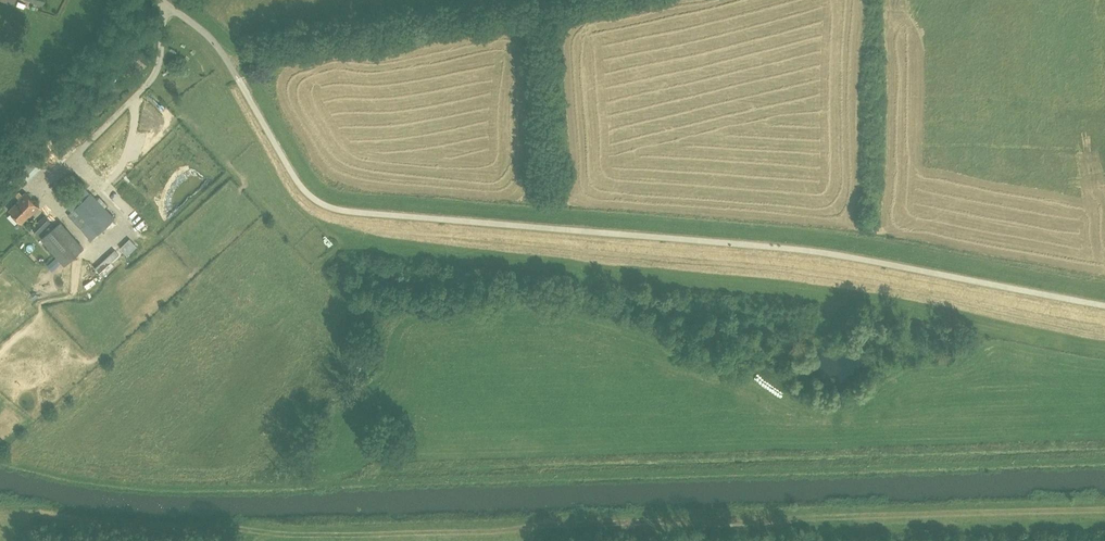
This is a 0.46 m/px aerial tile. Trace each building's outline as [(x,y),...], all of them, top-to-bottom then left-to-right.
[(13,174),(9,178),(19,187),(22,183),(13,174)] [(74,209),(75,210),(98,234),(116,218),(91,192),(81,202),(74,209)] [(30,216),(40,207),(26,193),(20,199),(20,200),(10,211),(22,223),(30,216)] [(71,211),(74,209),(81,202),(75,196),(66,206),(71,211)] [(32,227),(40,235),(52,223),(44,215),(32,227)] [(42,238),(65,264),(84,248),(61,221),(42,238)] [(141,227),(131,236),(138,243),(148,234),(141,227)] [(115,250),(95,267),(99,272),(119,254),(115,250)]
